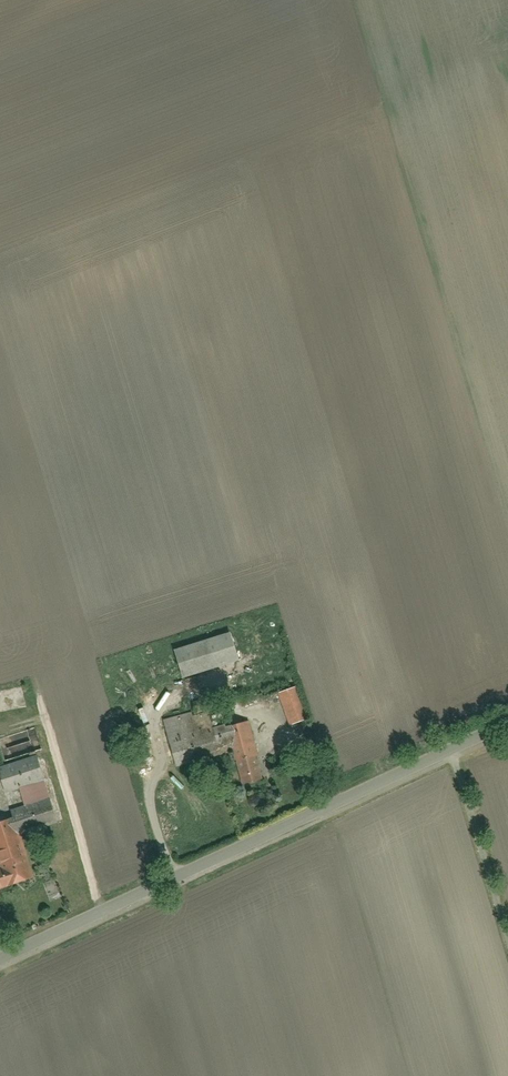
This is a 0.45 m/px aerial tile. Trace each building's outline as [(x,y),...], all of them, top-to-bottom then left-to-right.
[(176,655),(184,683),(244,668),(236,639),(176,655)] [(300,686),(279,693),(290,729),(312,722),(300,686)] [(170,722),(179,762),(236,751),(242,781),(265,776),(255,724),(213,732),(210,714),(170,722)] [(9,821),(0,824),(0,862),(4,874),(0,875),(0,893),(37,881),(24,840),(62,828),(56,806),(50,785),(42,761),(1,774),(9,797),(23,792),(28,808),(7,815),(9,821)]
